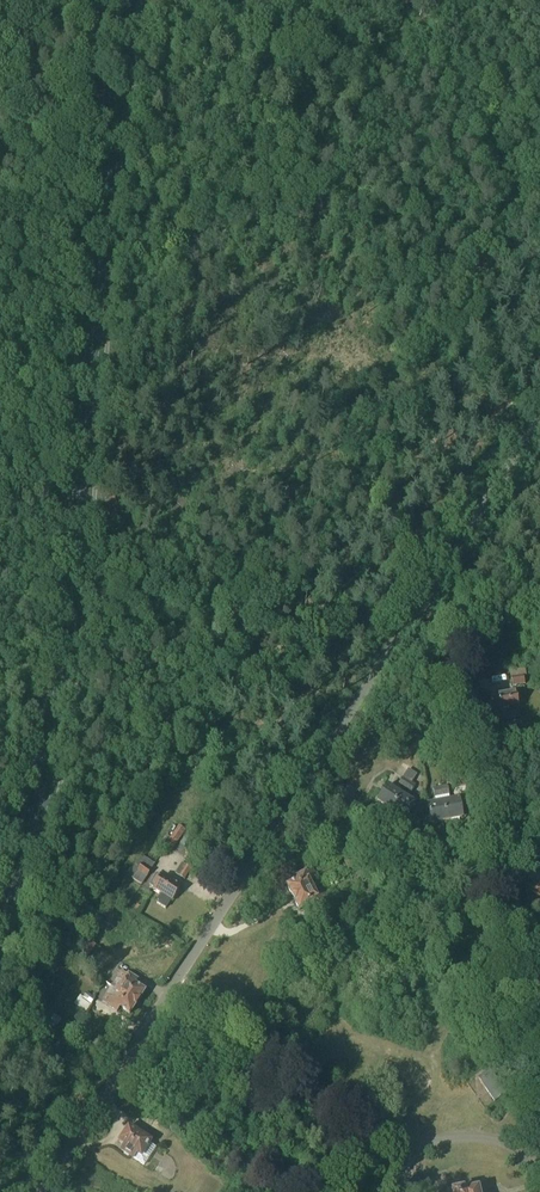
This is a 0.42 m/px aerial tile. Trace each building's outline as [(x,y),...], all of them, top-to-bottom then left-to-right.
[(521,669),(509,671),(512,687),(525,686),(525,685),(528,684),(526,669),(522,670),(521,669)] [(489,698),(491,714),(518,710),(514,694),(489,698)] [(234,745),(225,757),(232,762),(241,750),(234,745)] [(253,757),(243,749),(233,764),(243,771),(253,757)] [(402,779),(398,786),(400,787),(404,790),(409,783),(403,779),(402,779)] [(409,783),(404,790),(408,792),(410,794),(415,786),(411,784),(409,783)] [(387,787),(377,803),(389,810),(390,811),(404,790),(400,787),(396,793),(387,787)] [(447,787),(440,788),(442,797),(449,796),(447,787)] [(440,788),(433,789),(434,799),(442,797),(440,788)] [(404,790),(390,811),(404,820),(414,805),(405,799),(404,799),(408,792),(404,790)] [(449,796),(442,797),(446,822),(463,819),(459,801),(450,802),(449,796)] [(435,805),(427,806),(430,825),(446,822),(442,797),(434,799),(435,805)] [(171,854),(178,843),(185,831),(177,826),(170,838),(163,849),(171,854)] [(345,855),(348,861),(344,863),(347,871),(361,864),(357,856),(354,851),(345,855)] [(191,871),(199,858),(189,852),(185,859),(189,861),(186,867),(191,871)] [(137,872),(137,873),(132,881),(141,886),(146,878),(147,879),(151,872),(141,866),(137,864),(134,869),(138,872),(137,872)] [(294,877),(297,882),(286,887),(293,899),(317,887),(315,884),(311,886),(309,881),(317,878),(313,871),(306,874),(306,872),(294,877)] [(155,875),(149,884),(155,888),(153,891),(161,896),(156,904),(166,910),(171,902),(172,903),(181,889),(162,877),(161,878),(155,875)] [(529,904),(539,902),(539,885),(526,887),(529,904)] [(317,887),(293,899),(299,911),(309,906),(311,910),(322,905),(321,903),(328,901),(324,893),(316,896),(314,892),(318,890),(317,887)] [(332,947),(348,951),(351,940),(336,936),(332,947)] [(112,987),(136,1004),(144,992),(134,986),(136,981),(129,976),(128,977),(120,972),(116,979),(112,987)] [(101,1002),(108,1007),(107,1007),(116,1013),(119,1009),(128,1015),(136,1004),(112,987),(111,988),(114,990),(113,992),(117,994),(113,1000),(105,995),(101,1002)] [(74,1006),(85,1014),(91,1006),(90,1006),(94,1000),(86,994),(83,999),(80,997),(74,1006)] [(51,1016),(46,1028),(53,1032),(59,1020),(51,1016)] [(493,1102),(506,1093),(504,1091),(508,1088),(501,1077),(497,1080),(491,1071),(478,1079),(493,1102)] [(150,1143),(155,1136),(147,1131),(142,1138),(128,1129),(119,1143),(124,1146),(120,1151),(133,1159),(136,1154),(141,1157),(150,1143)] [(448,1179),(450,1187),(459,1185),(457,1176),(448,1179)]
